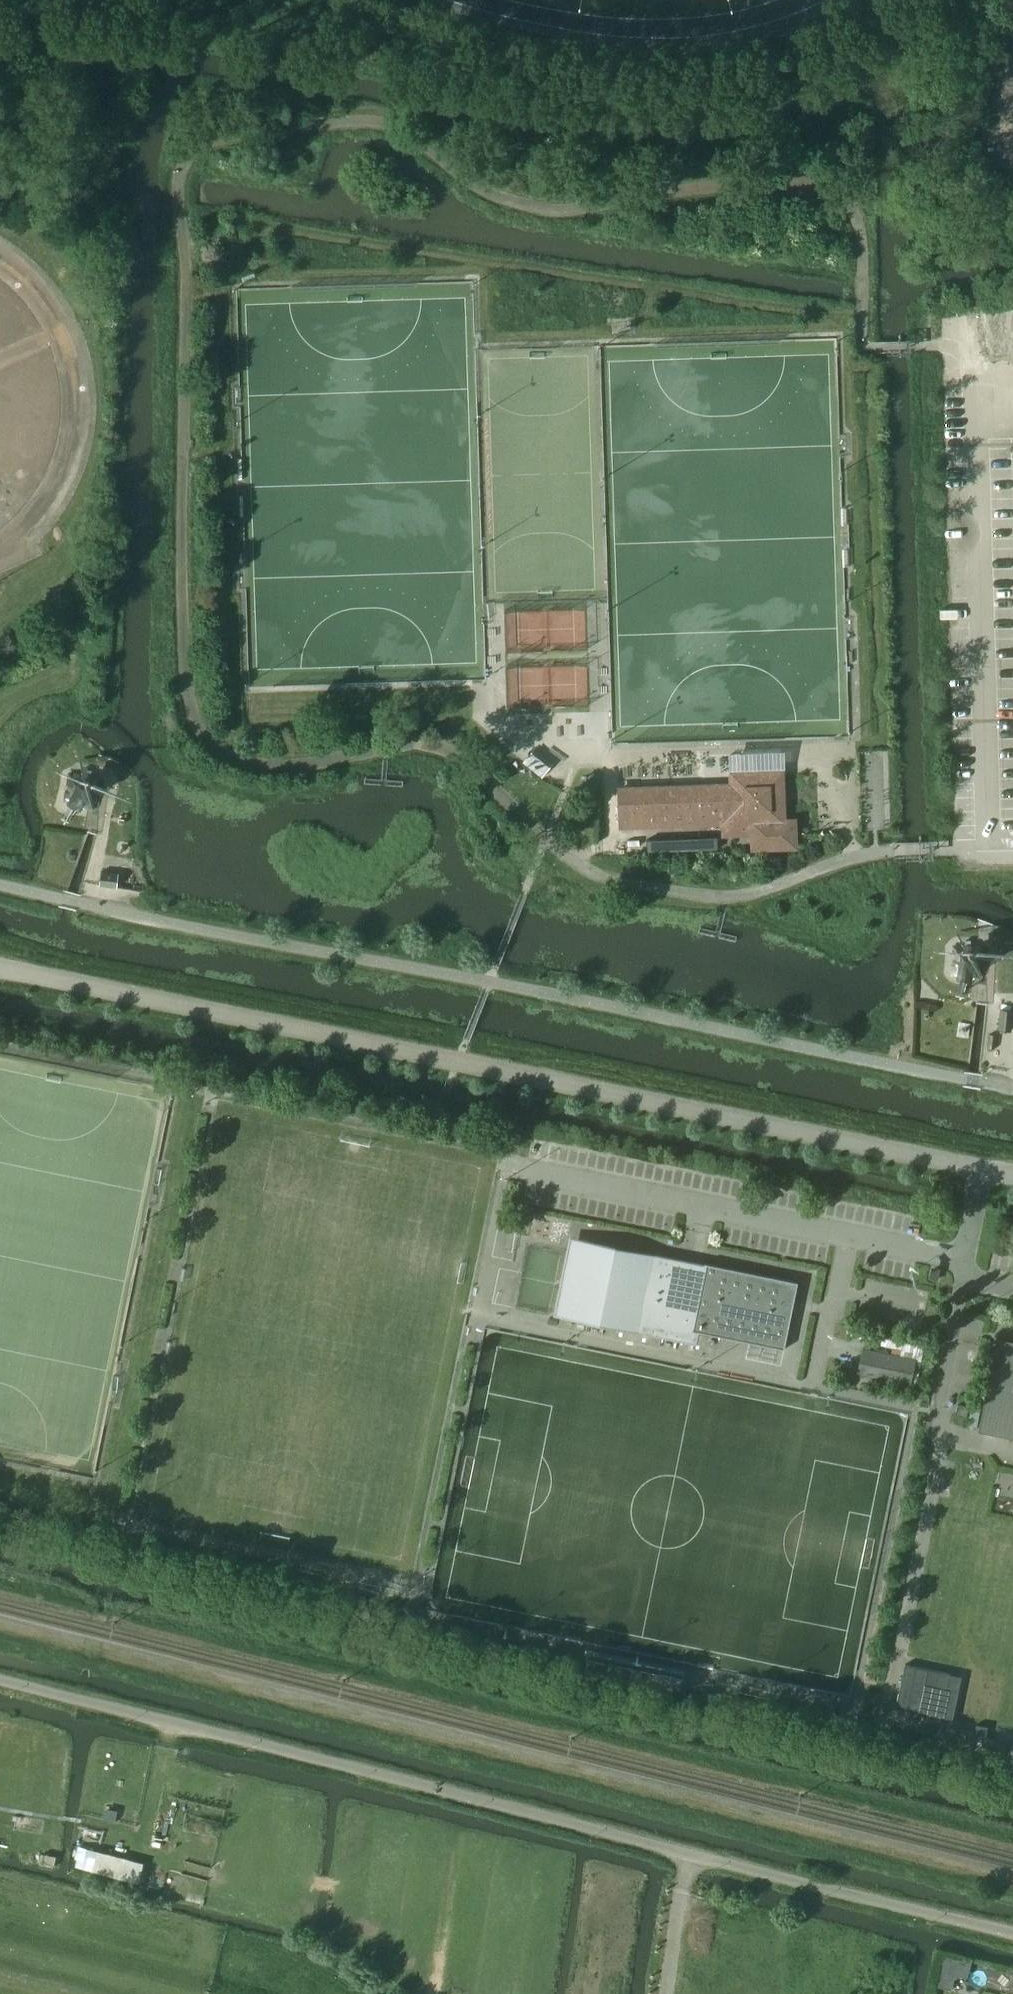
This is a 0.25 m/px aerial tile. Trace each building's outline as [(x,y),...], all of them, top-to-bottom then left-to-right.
[(758,773),(783,772),(782,755),(733,756),(733,774),(758,773)] [(631,789),(618,790),(619,828),(632,828),(723,824),(723,836),(754,835),(754,848),(796,846),(796,834),(795,820),(784,821),(783,774),(783,772),(758,773),(733,774),(733,784),(733,786),(631,789)] [(70,773),(65,802),(94,807),(99,778),(70,773)] [(699,837),(633,840),(633,852),(700,849),(699,837)] [(99,886),(115,888),(117,873),(101,871),(99,886)] [(951,946),(950,975),(979,976),(980,947),(951,946)] [(999,1030),(1012,1031),(1012,1011),(1001,1009),(999,1030)] [(995,1049),(996,1035),(989,1034),(988,1048),(995,1049)] [(785,1349),(799,1282),(705,1263),(704,1269),(588,1246),(579,1287),(592,1290),(587,1316),(693,1337),(695,1331),(785,1349)] [(938,1279),(940,1272),(932,1270),(931,1278),(938,1279)] [(999,1340),(981,1429),(1012,1435),(1012,1343),(999,1340)] [(863,1349),(858,1374),(911,1385),(916,1359),(863,1349)] [(967,1416),(969,1405),(958,1403),(956,1414),(967,1416)] [(996,1683),(905,1664),(896,1707),(987,1726),(996,1683)] [(934,1984),(962,1990),(969,1960),(941,1953),(934,1984)]
